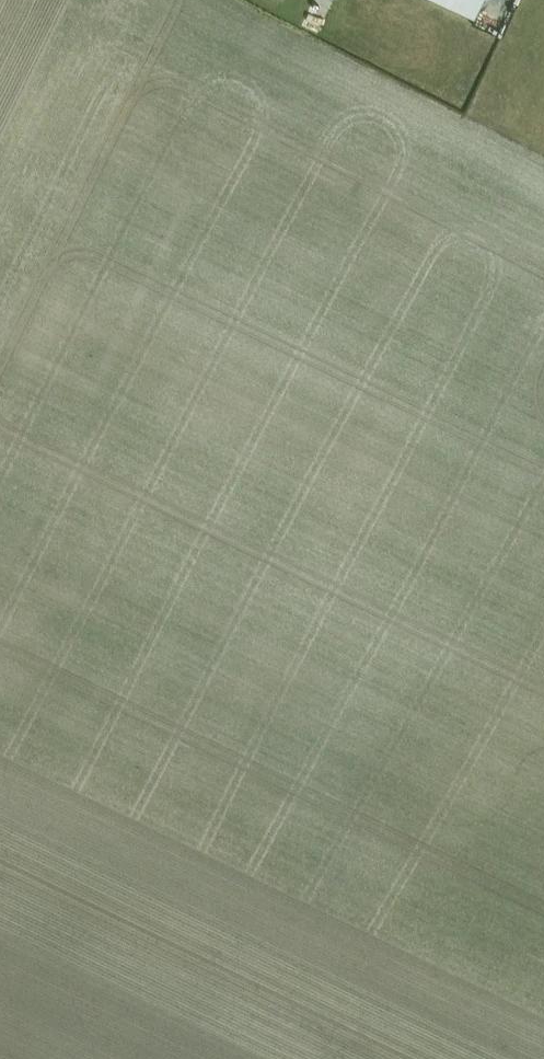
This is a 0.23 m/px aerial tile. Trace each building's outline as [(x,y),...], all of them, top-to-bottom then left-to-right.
[(479,13),(484,0),(447,0),(479,13)]
